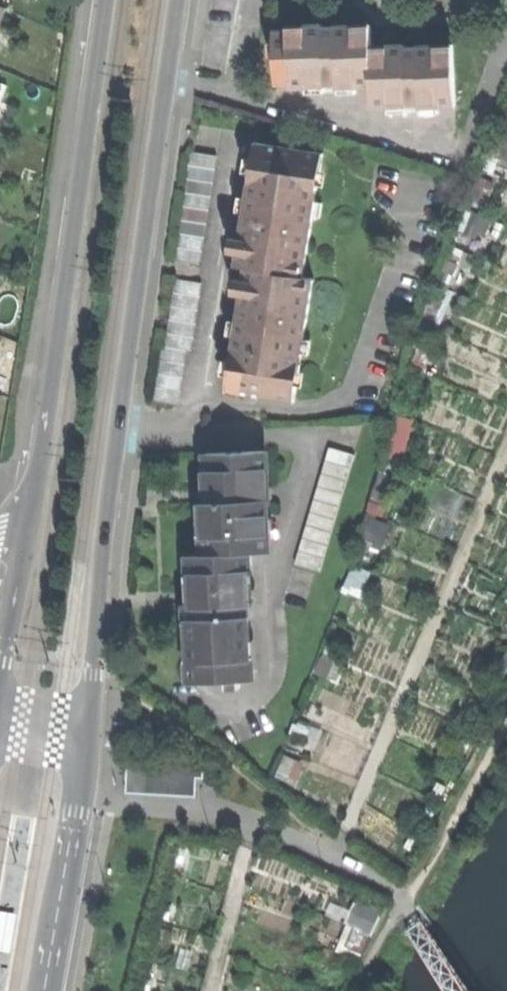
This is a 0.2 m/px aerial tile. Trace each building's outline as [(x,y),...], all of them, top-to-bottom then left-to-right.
[(340,88),(374,85),(372,47),(370,26),(322,30),(322,25),(290,28),(290,32),(275,33),(278,83),(292,82),(292,90),(325,89),(325,84),(340,83),(340,88)] [(374,85),(375,107),(408,105),(408,102),(421,101),(421,105),(455,104),(452,45),(418,47),(418,49),(405,50),(405,45),(372,47),(374,85)] [(246,266),(306,275),(323,151),(257,141),(247,205),(238,265),(246,266)] [(192,151),(175,260),(200,264),(217,155),(192,151)] [(237,330),(228,389),(297,399),(315,276),(306,275),(246,266),(237,330)] [(178,279),(168,345),(186,348),(193,349),(203,283),(178,279)] [(161,344),(153,398),(178,402),(186,348),(168,345),(161,344)] [(298,562),(323,569),(356,454),(332,447),(298,562)] [(206,506),(208,554),(250,552),(271,551),(266,452),(210,455),(212,494),(212,506),(206,506)] [(190,602),(194,681),(252,678),(249,604),(252,604),(250,552),(208,554),(193,555),(195,592),(195,602),(190,602)] [(359,896),(350,921),(377,931),(386,906),(359,896)] [(1,912),(0,916),(0,952),(2,952),(3,947),(8,919),(9,913),(1,912)] [(3,953),(11,954),(18,915),(15,914),(10,914),(9,919),(4,947),(3,953)]
